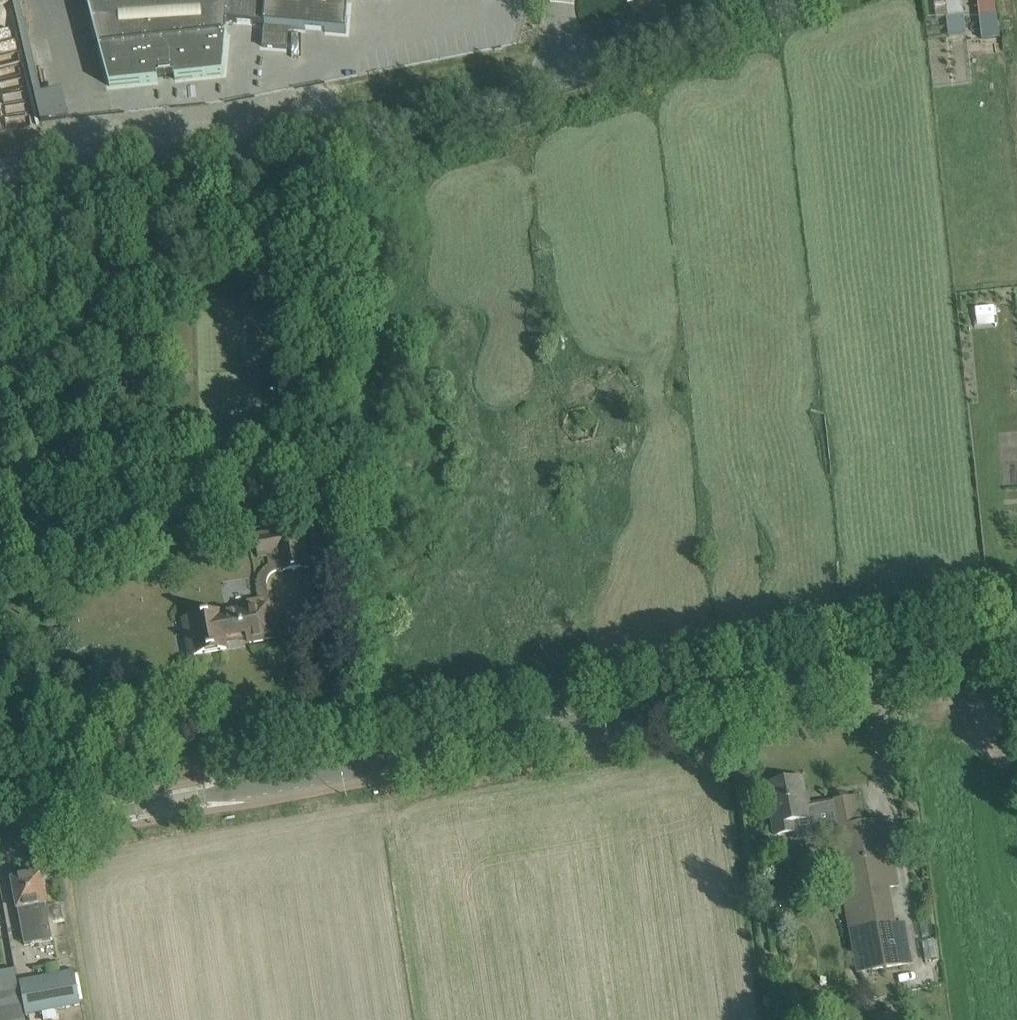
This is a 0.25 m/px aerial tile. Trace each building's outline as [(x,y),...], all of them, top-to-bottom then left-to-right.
[(101,46),(99,46),(109,86),(223,74),(227,33),(225,33),(226,22),(346,33),(349,0),(89,0),(101,46)] [(943,16),(943,34),(962,34),(961,0),(934,0),(934,16),(943,16)] [(992,0),(974,0),(975,13),(993,12),(992,0)] [(286,48),(287,35),(263,33),(262,46),(286,48)] [(268,556),(269,563),(267,564),(264,567),(260,572),(258,575),(256,580),(256,583),(258,598),(246,600),(247,607),(183,619),(190,655),(226,648),(224,638),(248,633),(249,642),(280,637),(274,602),(270,603),(269,597),(268,597),(267,588),(266,582),(269,576),(271,572),(274,569),(279,574),(312,568),(303,523),(250,533),(255,559),(268,556)] [(340,555),(339,545),(337,523),(320,524),(323,556),(340,555)] [(832,844),(834,844),(858,974),(914,964),(906,921),(897,923),(891,887),(897,886),(889,839),(885,819),(864,823),(859,796),(809,806),(808,803),(806,803),(802,778),(767,784),(774,819),(772,819),(775,835),(792,832),(794,841),(822,836),(825,838),(832,844)] [(52,940),(40,873),(11,878),(24,945),(52,940)] [(7,971),(0,972),(0,999),(12,997),(7,971)] [(75,972),(60,974),(21,981),(27,1015),(81,1006),(75,972)]
